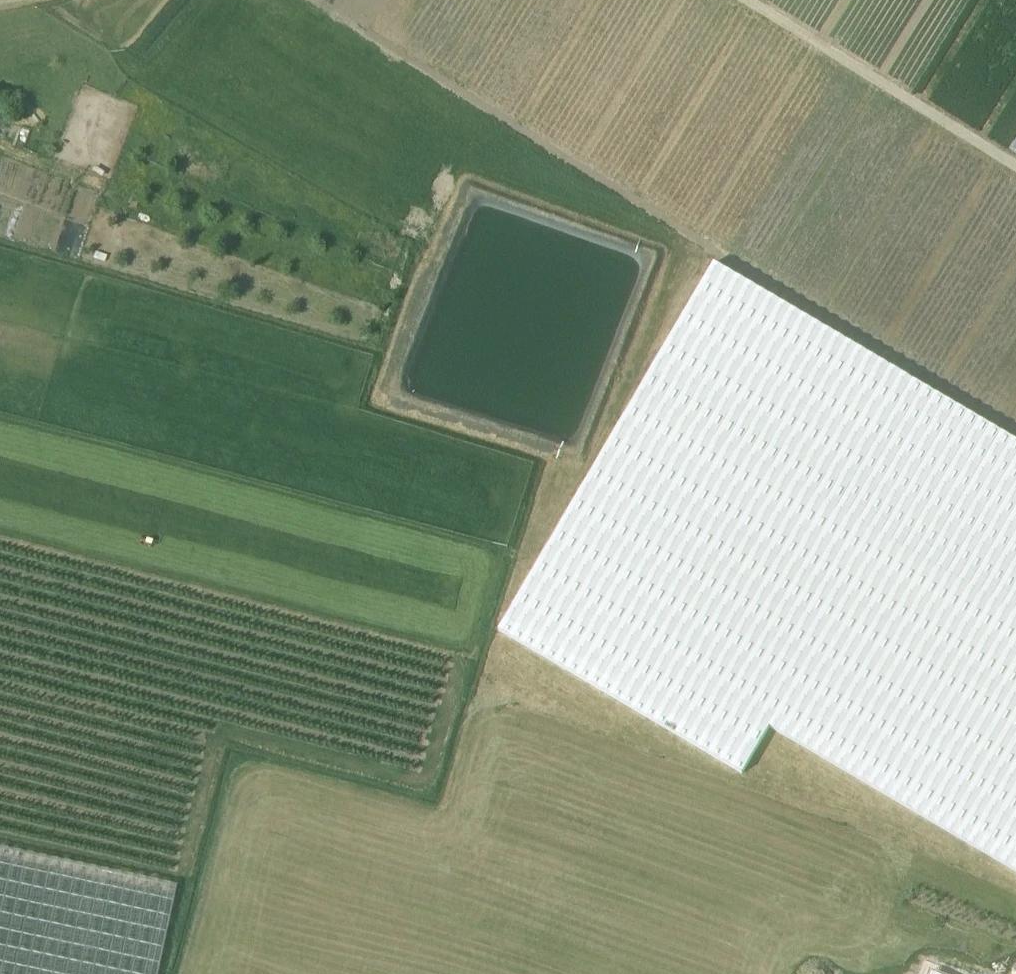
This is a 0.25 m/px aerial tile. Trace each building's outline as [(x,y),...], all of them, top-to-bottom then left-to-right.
[(714,263),(498,632),(742,774),(770,727),(1015,872),(1015,441),(714,263)] [(176,885),(0,848),(0,973),(158,973),(176,885)]
